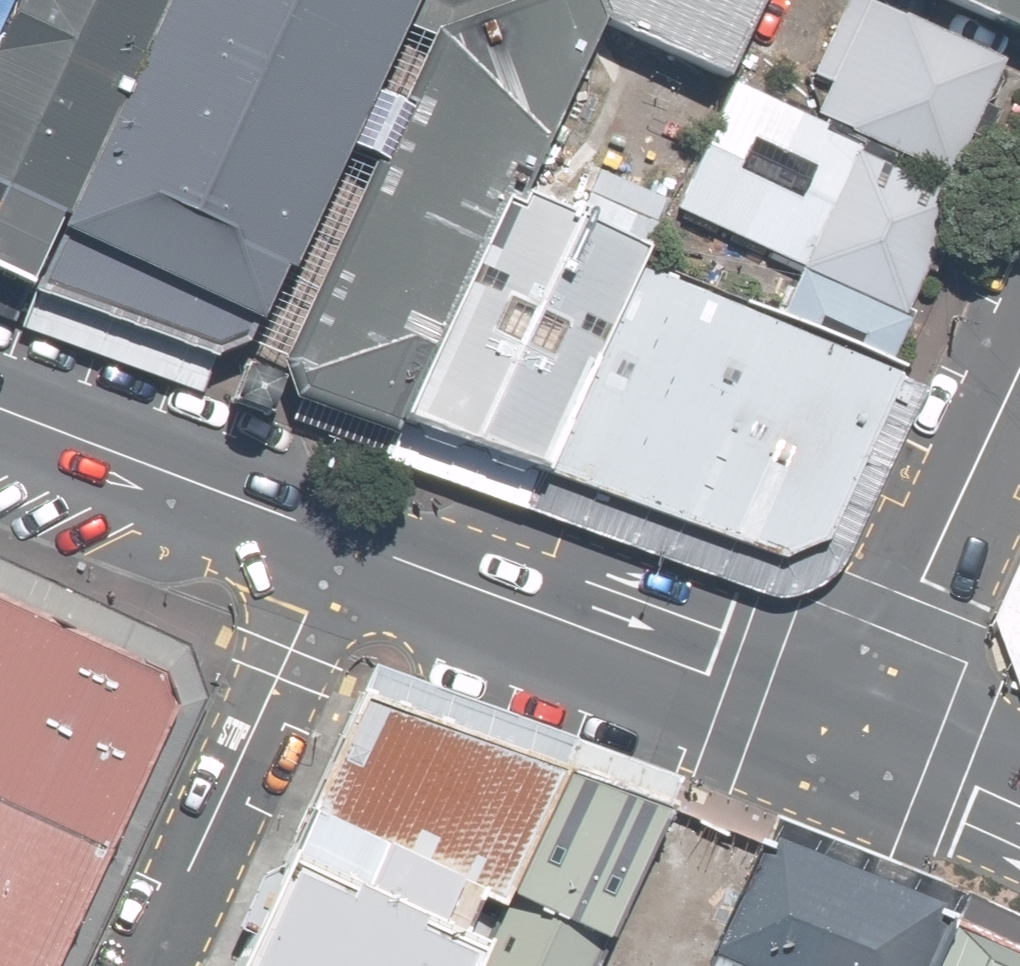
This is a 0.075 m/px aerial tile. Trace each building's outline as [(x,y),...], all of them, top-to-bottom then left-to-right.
[(0,25),(0,265),(25,276),(120,86),(158,0),(12,0),(0,25)] [(415,0),(158,0),(120,86),(115,97),(41,262),(25,276),(243,366),(331,186),(415,0)] [(553,21),(652,67),(684,0),(562,0),(553,21)] [(1007,65),(1019,37),(1019,0),(868,0),(1007,65)] [(763,119),(914,184),(964,71),(813,5),(763,119)] [(462,186),(522,64),(331,186),(243,366),(254,372),(357,423),(462,186)] [(914,184),(679,82),(617,224),(851,327),(914,184)] [(594,245),(462,186),(357,423),(487,481),(594,245)] [(855,358),(594,245),(487,481),(697,561),(770,543),(855,358)] [(0,627),(0,965),(65,965),(185,716),(0,627)] [(520,930),(581,795),(377,710),(324,831),(520,930)] [(689,830),(581,795),(520,930),(500,923),(486,957),(497,965),(615,965),(689,830)] [(494,925),(318,833),(253,965),(489,965),(480,959),(494,925)] [(963,920),(774,841),(716,965),(941,965),(963,920)] [(963,920),(941,965),(1019,965),(1019,946),(963,920)]
